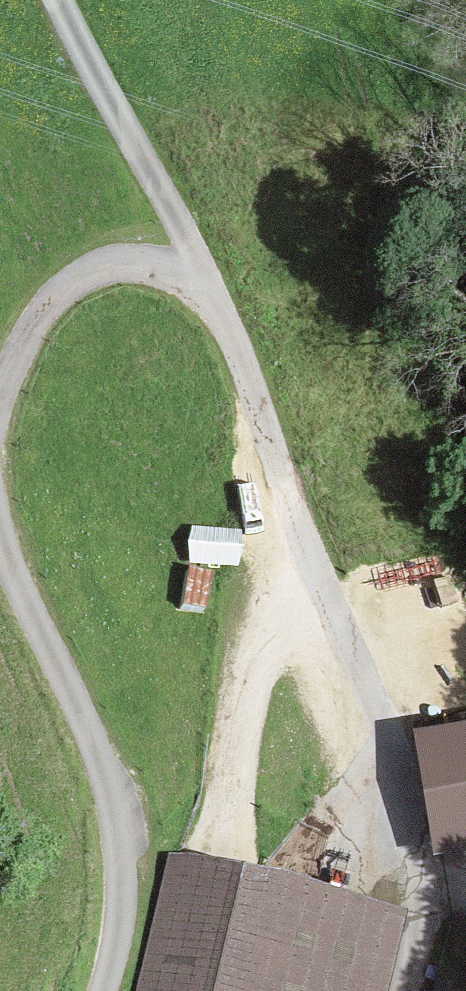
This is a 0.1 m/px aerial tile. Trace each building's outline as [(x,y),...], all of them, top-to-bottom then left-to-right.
[(413,728),(434,851),(465,846),(465,719),(413,728)] [(171,887),(150,990),(357,990),(370,926),(171,887)]
